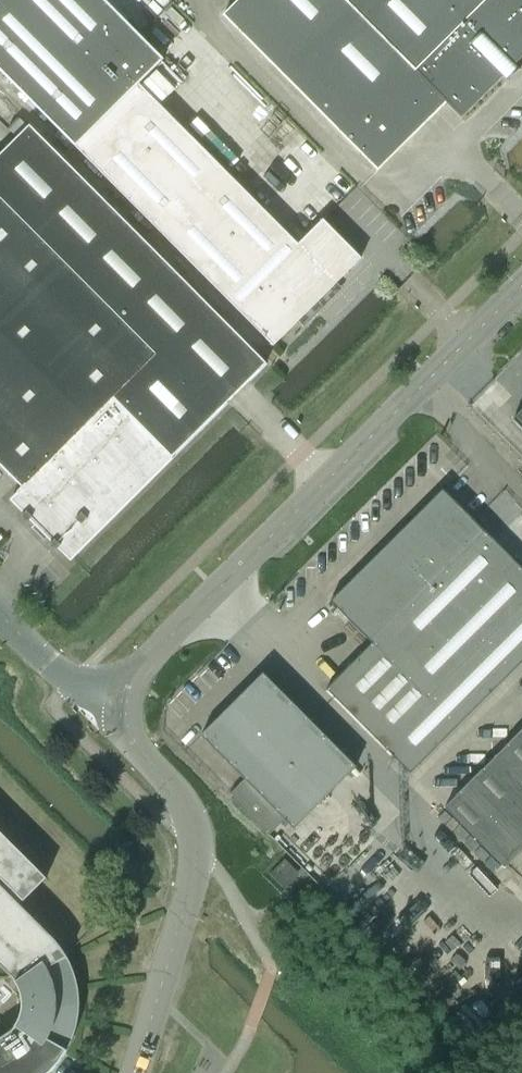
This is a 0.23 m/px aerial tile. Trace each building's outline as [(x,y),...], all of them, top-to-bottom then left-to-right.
[(139,84),(163,59),(105,0),(0,0),(0,70),(273,345),(298,320),(304,326),(342,288),(337,283),(361,258),(323,219),(298,244),(139,84)] [(378,170),(446,103),(461,118),(503,77),(507,82),(520,69),(515,65),(521,58),(521,0),(238,0),(223,15),(378,170)] [(17,138),(0,155),(0,465),(36,501),(24,513),(70,559),(266,364),(29,126),(28,127),(20,119),(9,130),(17,138)] [(521,428),(521,410),(513,419),(521,428)] [(410,773),(521,662),(521,569),(443,489),(330,601),(372,643),(326,689),(410,773)] [(201,735),(244,779),(229,795),(269,835),(284,819),(294,829),(356,766),(263,673),(201,735)] [(444,807),(505,868),(521,850),(521,730),(444,807)] [(46,877),(0,831),(0,965),(11,976),(17,984),(21,993),(22,1003),(22,1011),(20,1018),(16,1025),(11,1030),(0,1037),(0,1072),(48,1072),(51,1071),(61,1062),(69,1051),(71,1046),(73,1041),(78,1022),(79,1004),(78,991),(76,979),(72,967),(66,956),(60,945),(51,936),(19,903),(22,900),(23,901),(46,877)] [(284,889),(292,880),(300,873),(285,858),(270,874),(284,889)]
